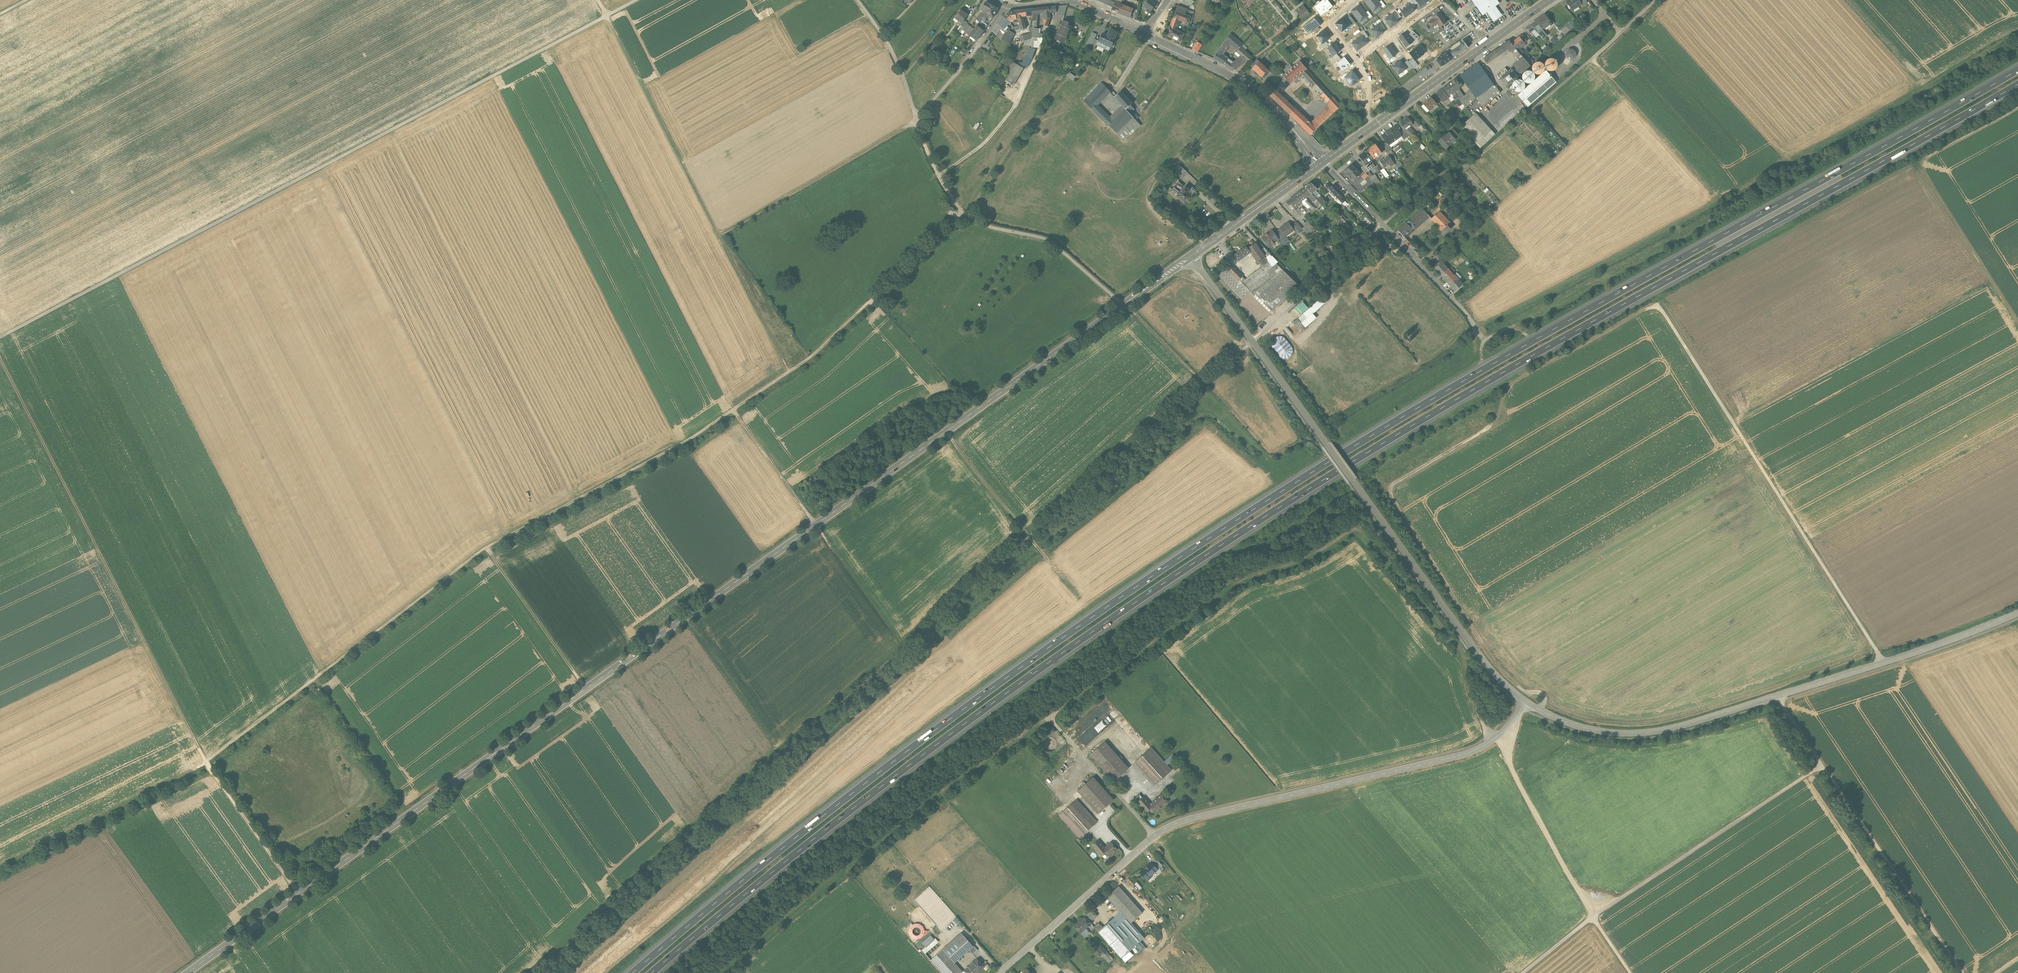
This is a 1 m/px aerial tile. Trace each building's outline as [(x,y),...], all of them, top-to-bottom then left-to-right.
[(1088,1),(1100,7),(1111,12),(1112,10),(1115,3),(1112,1),(1109,0),(1088,0),(1088,1)] [(1150,0),(1148,0),(1144,6),(1151,11),(1156,4),(1150,0)] [(1320,16),(1333,7),(1327,0),(1323,0),(1313,7),(1320,16)] [(1377,0),(1366,0),(1365,1),(1373,12),(1381,6),(1379,3),(1377,0)] [(1471,0),(1482,15),(1487,12),(1495,6),(1491,1),(1489,2),(1488,0),(1471,0)] [(1567,2),(1571,10),(1581,5),(1578,0),(1571,0),(1567,2)] [(994,6),(986,2),(981,10),(984,11),(984,13),(982,11),(976,19),(980,22),(981,20),(983,18),(986,14),(987,15),(989,11),(991,12),(994,6)] [(1121,4),(1115,3),(1112,10),(1119,13),(1122,5),(1121,4)] [(1401,12),(1405,18),(1415,11),(1413,8),(1409,3),(1405,6),(1407,8),(1401,12)] [(1130,18),(1131,14),(1133,9),(1122,5),(1119,13),(1130,18)] [(1306,8),(1303,5),(1299,9),(1301,12),(1298,14),(1302,19),(1310,14),(1309,13),(1309,14),(1306,9),(1306,8)] [(1365,13),(1359,5),(1351,11),(1360,22),(1368,16),(1365,13)] [(994,6),(991,12),(989,11),(987,15),(986,14),(983,18),(985,20),(988,16),(993,18),(998,8),(994,6)] [(1067,6),(1055,7),(1056,13),(1057,16),(1064,15),(1067,6)] [(1187,10),(1178,6),(1175,12),(1174,18),(1178,19),(1181,21),(1183,14),(1185,15),(1187,10)] [(1495,6),(1487,12),(1494,21),(1502,16),(1495,6)] [(1049,7),(1039,8),(1039,14),(1044,13),(1044,19),(1050,18),(1050,14),(1049,7)] [(1437,8),(1430,13),(1433,17),(1440,13),(1441,13),(1437,8)] [(961,10),(954,17),(955,18),(956,16),(959,19),(958,20),(961,23),(963,21),(964,20),(967,15),(961,10)] [(1025,10),(1014,11),(1016,19),(1017,22),(1018,22),(1021,31),(1025,29),(1022,17),(1025,16),(1025,10)] [(1392,12),(1393,14),(1397,20),(1401,17),(1395,10),(1392,12)] [(1014,11),(1009,11),(1004,17),(1010,23),(1014,20),(1015,20),(1016,19),(1014,11)] [(1440,13),(1433,17),(1434,19),(1428,23),(1431,28),(1438,23),(1440,27),(1446,22),(1444,20),(1445,18),(1443,18),(1440,13)] [(1183,14),(1181,21),(1189,23),(1191,17),(1189,16),(1185,15),(1183,14)] [(1397,20),(1393,14),(1387,18),(1386,17),(1383,20),(1385,23),(1386,22),(1390,28),(1398,22),(1397,20)] [(1544,15),(1537,20),(1542,27),(1543,29),(1550,24),(1544,15)] [(1350,16),(1345,20),(1350,25),(1351,27),(1356,23),(1350,16)] [(1010,23),(1004,17),(997,24),(1001,27),(1006,31),(1008,28),(1006,27),(1010,23)] [(1345,20),(1344,18),(1335,24),(1342,32),(1350,25),(1345,20)] [(1319,27),(1314,19),(1303,27),(1309,35),(1311,33),(1318,27),(1319,27)] [(1542,27),(1537,20),(1531,25),(1535,30),(1536,32),(1543,39),(1547,36),(1541,28),(1542,27)] [(974,29),(967,24),(964,28),(963,29),(970,35),(974,29)] [(1067,26),(1062,24),(1056,38),(1058,39),(1061,41),(1064,42),(1071,27),(1067,26)] [(1047,27),(1042,25),(1041,29),(1040,34),(1043,35),(1047,36),(1050,27),(1049,27),(1049,28),(1046,27),(1047,27)] [(1384,33),(1378,25),(1371,30),(1376,38),(1384,33)] [(1531,25),(1525,29),(1528,34),(1535,30),(1531,25)] [(974,29),(970,35),(977,40),(982,34),(981,33),(983,31),(977,26),(974,29)] [(1566,26),(1560,31),(1564,35),(1569,30),(1566,26)] [(1176,30),(1170,27),(1168,32),(1170,32),(1168,36),(1172,38),(1176,30)] [(1318,27),(1311,33),(1313,36),(1320,30),(1318,27)] [(1041,29),(1032,29),(1032,32),(1032,33),(1032,39),(1031,46),(1041,48),(1043,35),(1040,34),(1041,29)] [(1107,36),(1115,39),(1118,33),(1114,31),(1115,31),(1110,29),(1107,36)] [(1014,34),(1008,30),(1005,35),(1012,39),(1014,34)] [(1184,34),(1176,30),(1172,38),(1180,42),(1184,34)] [(1330,38),(1324,31),(1317,37),(1322,44),(1326,41),(1330,38)] [(1092,32),(1086,45),(1094,49),(1096,45),(1098,41),(1095,39),(1097,35),(1092,32)] [(1419,38),(1413,32),(1410,35),(1416,41),(1419,38)] [(1032,33),(1022,36),(1024,41),(1032,39),(1032,33)] [(1107,36),(1103,34),(1099,41),(1099,42),(1107,45),(1111,47),(1115,39),(1107,36)] [(1240,42),(1230,34),(1226,40),(1230,44),(1235,48),(1240,42)] [(1412,44),(1405,34),(1399,38),(1406,48),(1412,44)] [(1561,34),(1552,42),(1554,44),(1563,36),(1561,34)] [(1012,39),(1005,35),(1002,41),(1009,44),(1012,39)] [(1447,50),(1448,51),(1436,58),(1438,60),(1436,61),(1439,66),(1441,65),(1442,66),(1468,48),(1466,45),(1471,41),(1467,35),(1447,50)] [(1522,35),(1511,43),(1515,50),(1516,50),(1518,48),(1527,41),(1522,35)] [(1368,43),(1363,36),(1352,44),(1357,51),(1368,43)] [(1230,44),(1226,40),(1219,49),(1223,52),(1224,52),(1230,44)] [(1096,45),(1105,49),(1107,45),(1099,42),(1099,41),(1098,41),(1096,45)] [(1328,44),(1326,41),(1322,44),(1319,47),(1321,50),(1328,44)] [(1509,41),(1506,43),(1505,43),(1503,44),(1503,45),(1494,51),(1499,56),(1508,49),(1509,52),(1512,50),(1513,51),(1512,52),(1513,53),(1513,54),(1514,56),(1515,56),(1516,58),(1517,57),(1520,55),(1518,53),(1516,50),(1515,50),(1511,43),(1509,41)] [(1202,45),(1197,42),(1192,50),(1197,52),(1202,45)] [(1240,42),(1235,48),(1236,49),(1238,50),(1238,51),(1241,47),(1243,45),(1240,42)] [(1340,51),(1334,43),(1327,48),(1334,56),(1340,51)] [(1396,55),(1389,46),(1383,50),(1390,59),(1396,55)] [(1032,58),(1035,49),(1028,47),(1026,55),(1032,58)] [(1252,58),(1241,47),(1238,51),(1238,50),(1236,52),(1242,57),(1246,61),(1247,62),(1252,58)] [(1418,47),(1409,53),(1414,59),(1416,62),(1424,57),(1418,47)] [(1223,52),(1219,49),(1216,54),(1217,54),(1214,58),(1224,65),(1227,61),(1228,60),(1221,55),(1223,52)] [(1575,56),(1575,54),(1575,53),(1575,52),(1574,51),(1573,50),(1571,49),(1570,49),(1569,49),(1567,50),(1566,51),(1566,52),(1565,53),(1565,54),(1565,56),(1566,57),(1567,58),(1568,59),(1569,59),(1570,59),(1572,59),(1573,59),(1574,58),(1575,57),(1575,56)] [(1487,64),(1499,56),(1494,51),(1483,59),(1487,64)] [(1021,63),(1021,64),(1025,66),(1027,68),(1033,58),(1032,58),(1026,55),(1021,63)] [(1334,65),(1336,64),(1341,60),(1338,56),(1331,62),(1334,65)] [(1350,65),(1344,57),(1341,60),(1336,64),(1343,72),(1350,65)] [(1371,69),(1377,64),(1372,57),(1365,61),(1371,69)] [(1520,61),(1510,69),(1517,77),(1530,66),(1523,58),(1520,61)] [(1013,62),(1023,68),(1025,66),(1021,64),(1021,63),(1014,59),(1013,62)] [(1239,59),(1233,65),(1227,61),(1224,65),(1234,71),(1243,63),(1239,59)] [(1414,59),(1408,63),(1412,68),(1413,70),(1419,66),(1416,62),(1414,59)] [(1556,67),(1556,65),(1556,63),(1556,62),(1555,61),(1553,60),(1552,59),(1550,59),(1549,59),(1547,60),(1546,61),(1545,62),(1544,64),(1544,65),(1544,67),(1545,68),(1546,70),(1547,70),(1549,71),(1550,71),(1552,71),(1553,70),(1555,69),(1556,68),(1556,67)] [(1268,70),(1257,60),(1250,67),(1253,68),(1252,69),(1255,71),(1259,75),(1261,77),(1264,79),(1270,73),(1268,70)] [(1408,61),(1402,65),(1406,70),(1407,72),(1412,68),(1408,63),(1408,61)] [(1013,62),(1002,80),(1013,86),(1023,68),(1013,62)] [(1300,62),(1293,68),(1291,67),(1289,69),(1290,71),(1283,76),(1285,78),(1288,82),(1290,84),(1301,73),(1306,69),(1300,62)] [(1393,68),(1398,76),(1406,70),(1402,65),(1401,63),(1393,68)] [(1494,85),(1478,63),(1471,67),(1490,88),(1494,85)] [(1544,70),(1544,69),(1544,67),(1543,66),(1542,64),(1541,63),(1539,63),(1538,63),(1536,63),(1534,63),(1533,64),(1532,66),(1532,67),(1531,69),(1532,70),(1532,72),(1533,73),(1535,74),(1536,75),(1538,75),(1539,75),(1541,74),(1542,73),(1543,72),(1544,70)] [(1490,88),(1471,67),(1459,76),(1470,91),(1475,98),(1490,88)] [(1332,97),(1306,69),(1301,73),(1327,102),(1332,97)] [(1510,69),(1505,74),(1506,76),(1499,82),(1505,88),(1517,77),(1510,69)] [(1545,71),(1518,95),(1527,106),(1555,82),(1545,71)] [(1534,79),(1534,78),(1534,76),(1533,75),(1532,73),(1531,72),(1530,72),(1528,71),(1526,72),(1525,72),(1524,73),(1523,75),(1522,76),(1522,78),(1522,80),(1523,81),(1524,82),(1525,83),(1526,84),(1528,84),(1530,84),(1531,83),(1533,82),(1534,81),(1534,79)] [(1352,72),(1345,79),(1351,87),(1359,81),(1352,72)] [(1347,76),(1345,73),(1338,79),(1340,82),(1347,76)] [(1285,78),(1274,89),(1277,92),(1280,91),(1288,82),(1285,78)] [(1459,84),(1455,79),(1451,82),(1452,82),(1449,85),(1454,92),(1459,88),(1459,87),(1462,85),(1460,83),(1459,84)] [(1524,88),(1524,86),(1524,84),(1523,83),(1522,82),(1521,81),(1519,80),(1518,80),(1516,81),(1515,81),(1513,82),(1512,84),(1512,85),(1512,87),(1512,88),(1513,90),(1514,91),(1515,92),(1516,92),(1518,92),(1520,92),(1521,91),(1522,90),(1523,89),(1524,88)] [(1084,100),(1088,105),(1098,94),(1105,87),(1101,83),(1084,100)] [(1454,92),(1449,85),(1443,88),(1448,96),(1451,94),(1454,92)] [(1490,88),(1475,98),(1476,98),(1484,108),(1500,93),(1494,85),(1490,88)] [(1105,87),(1098,94),(1088,105),(1093,109),(1097,105),(1110,91),(1105,87)] [(1277,92),(1274,89),(1269,95),(1289,115),(1295,109),(1277,92)] [(1442,89),(1436,93),(1442,102),(1448,97),(1447,96),(1442,89)] [(1132,104),(1121,91),(1115,97),(1126,109),(1130,105),(1132,104)] [(1462,98),(1459,100),(1464,107),(1465,108),(1476,98),(1475,98),(1470,91),(1462,97),(1463,97),(1463,98),(1462,99),(1462,98)] [(1451,94),(1448,96),(1447,96),(1448,97),(1454,106),(1457,104),(1461,109),(1464,107),(1459,100),(1458,101),(1457,100),(1455,102),(1453,98),(1454,97),(1451,94)] [(1307,120),(1301,126),(1310,135),(1341,106),(1332,97),(1327,102),(1307,120)] [(1436,104),(1431,98),(1424,104),(1429,110),(1436,104)] [(1110,119),(1097,105),(1093,109),(1106,123),(1110,119)] [(1307,120),(1295,109),(1289,115),(1301,126),(1307,120)] [(1114,121),(1109,126),(1116,133),(1133,117),(1129,112),(1127,110),(1114,121)] [(1137,117),(1131,110),(1129,112),(1133,117),(1136,119),(1137,117)] [(1456,116),(1451,110),(1448,113),(1453,118),(1456,116)] [(1491,131),(1475,114),(1461,126),(1477,144),(1491,131)] [(1133,117),(1116,133),(1124,141),(1141,125),(1136,119),(1133,117)] [(1406,119),(1399,124),(1403,129),(1404,131),(1405,131),(1409,136),(1410,136),(1412,134),(1407,129),(1412,126),(1413,124),(1410,121),(1409,121),(1408,122),(1406,119)] [(1395,127),(1382,136),(1386,142),(1388,145),(1389,145),(1391,147),(1398,142),(1396,140),(1401,136),(1399,132),(1395,127)] [(1403,129),(1399,132),(1401,136),(1404,140),(1409,136),(1405,131),(1404,131),(1403,129)] [(1449,134),(1445,137),(1444,137),(1439,142),(1445,148),(1450,144),(1450,143),(1454,140),(1458,136),(1453,130),(1449,134)] [(1491,131),(1477,144),(1480,148),(1495,135),(1491,131)] [(1388,145),(1386,142),(1382,146),(1387,153),(1392,149),(1391,147),(1389,145),(1388,145)] [(1375,145),(1369,149),(1369,148),(1367,150),(1373,159),(1376,158),(1375,157),(1381,153),(1375,145)] [(1367,150),(1364,152),(1365,152),(1359,156),(1365,165),(1364,166),(1368,171),(1368,172),(1375,167),(1371,161),(1373,159),(1367,150)] [(1389,156),(1380,162),(1385,168),(1389,165),(1391,167),(1395,165),(1389,156)] [(1187,172),(1178,164),(1171,173),(1176,177),(1176,176),(1179,180),(1187,172)] [(1358,171),(1352,164),(1344,172),(1352,181),(1356,178),(1357,179),(1360,176),(1359,175),(1361,173),(1359,171),(1358,171)] [(1389,176),(1384,168),(1380,171),(1386,178),(1389,176)] [(1179,180),(1176,176),(1176,177),(1166,187),(1176,196),(1177,196),(1185,188),(1178,181),(1179,180)] [(1317,180),(1312,184),(1317,189),(1321,185),(1317,180)] [(1311,183),(1305,187),(1305,188),(1311,194),(1315,191),(1316,190),(1317,189),(1312,184),(1311,183)] [(1340,190),(1334,184),(1331,187),(1328,183),(1325,186),(1330,191),(1328,193),(1333,197),(1340,190)] [(1186,188),(1185,187),(1185,188),(1177,196),(1183,202),(1183,203),(1184,204),(1185,204),(1186,203),(1186,202),(1192,196),(1191,196),(1196,191),(1192,187),(1190,190),(1186,187),(1186,188)] [(1311,194),(1305,188),(1301,192),(1306,198),(1308,197),(1309,196),(1311,194)] [(1325,200),(1316,190),(1315,191),(1321,197),(1320,198),(1319,198),(1317,200),(1321,204),(1325,200)] [(1344,194),(1340,190),(1333,197),(1341,205),(1345,201),(1342,197),(1344,194)] [(1321,197),(1315,191),(1311,194),(1316,199),(1317,200),(1319,198),(1320,198),(1321,197)] [(1295,196),(1301,202),(1305,199),(1306,198),(1301,192),(1295,196)] [(1295,196),(1288,201),(1293,208),(1301,202),(1295,196)] [(1321,204),(1317,200),(1316,199),(1314,201),(1309,196),(1308,197),(1318,207),(1321,204)] [(1311,205),(1305,199),(1301,202),(1308,209),(1311,205)] [(1421,209),(1409,220),(1414,226),(1427,214),(1426,209),(1421,209)] [(1439,211),(1431,219),(1436,224),(1435,225),(1444,235),(1450,229),(1448,226),(1450,223),(1439,211)] [(1337,213),(1333,217),(1341,225),(1345,221),(1337,213)] [(1427,214),(1414,226),(1418,230),(1430,218),(1427,214)] [(1409,220),(1406,223),(1411,228),(1414,226),(1409,220)] [(1291,226),(1288,222),(1279,228),(1280,228),(1286,236),(1294,231),(1291,226)] [(1296,222),(1293,225),(1300,234),(1304,230),(1302,228),(1296,222)] [(1308,222),(1302,228),(1304,230),(1308,235),(1314,230),(1315,229),(1308,222)] [(1411,228),(1406,223),(1398,231),(1403,237),(1406,234),(1407,234),(1409,232),(1412,229),(1411,228)] [(1300,234),(1293,225),(1291,226),(1294,231),(1297,235),(1300,234)] [(1286,236),(1280,228),(1277,231),(1286,244),(1289,241),(1286,236)] [(1272,230),(1262,237),(1267,245),(1270,243),(1271,245),(1275,241),(1275,240),(1277,239),(1277,238),(1274,233),(1272,230)] [(1286,244),(1277,231),(1274,233),(1277,238),(1277,239),(1282,246),(1286,244)] [(1251,253),(1257,261),(1258,261),(1264,256),(1265,256),(1261,250),(1255,243),(1248,248),(1251,253)] [(1239,261),(1251,253),(1248,248),(1246,246),(1234,255),(1239,261)] [(1212,253),(1208,260),(1218,266),(1222,259),(1212,253)] [(1294,266),(1298,262),(1296,259),(1297,258),(1294,255),(1286,262),(1288,265),(1291,263),(1294,266)] [(1257,293),(1258,294),(1279,276),(1264,256),(1258,261),(1257,261),(1262,267),(1248,276),(1245,280),(1242,277),(1239,280),(1250,292),(1254,296),(1257,293)] [(1458,280),(1441,261),(1433,268),(1451,287),(1458,280)] [(1226,268),(1239,280),(1242,277),(1230,264),(1226,268)] [(1239,280),(1226,268),(1219,275),(1243,299),(1250,292),(1239,280)] [(1279,276),(1258,294),(1273,308),(1297,286),(1283,272),(1279,276)] [(1458,280),(1451,287),(1455,291),(1462,284),(1458,280)] [(1323,298),(1308,310),(1311,314),(1326,302),(1323,298)] [(1305,313),(1294,322),(1302,331),(1313,323),(1305,313)] [(1113,782),(1128,768),(1105,742),(1090,755),(1113,782)] [(1154,786),(1171,770),(1151,748),(1134,763),(1154,786)] [(1098,813),(1113,800),(1093,778),(1078,791),(1098,813)] [(1142,807),(1147,802),(1143,797),(1140,794),(1135,798),(1138,802),(1142,807)] [(1158,810),(1168,802),(1161,794),(1150,805),(1147,802),(1142,807),(1147,812),(1151,809),(1155,813),(1157,813),(1158,811),(1158,810)] [(1079,837),(1097,822),(1077,800),(1059,815),(1079,837)] [(1096,850),(1102,845),(1098,840),(1092,845),(1096,850)] [(1113,853),(1117,849),(1111,842),(1104,848),(1102,845),(1096,850),(1102,856),(1106,852),(1109,857),(1110,856),(1111,856),(1113,855),(1113,853)] [(1151,862),(1158,869),(1162,865),(1154,857),(1149,861),(1151,862)] [(1158,869),(1151,862),(1141,871),(1144,874),(1142,875),(1147,881),(1148,880),(1151,878),(1151,875),(1158,869)] [(1131,923),(1142,913),(1119,886),(1107,897),(1120,912),(1130,923),(1131,923)] [(930,888),(918,897),(923,903),(925,902),(924,902),(926,901),(925,900),(929,896),(928,896),(931,894),(934,893),(930,888)] [(1097,916),(1092,910),(1082,919),(1081,919),(1078,922),(1078,923),(1074,926),(1085,938),(1089,934),(1085,929),(1091,924),(1090,922),(1097,916)] [(1122,958),(1144,938),(1131,923),(1130,923),(1120,912),(1098,931),(1122,958)] [(914,939),(928,933),(923,921),(909,927),(914,939)] [(932,960),(944,972),(960,972),(963,971),(956,963),(970,950),(973,955),(978,951),(974,946),(973,947),(964,936),(946,952),(944,949),(932,960)] [(939,941),(937,938),(923,950),(926,954),(939,941)] [(984,967),(977,959),(974,962),(973,961),(970,964),(970,965),(964,970),(966,972),(978,972),(984,967)]
